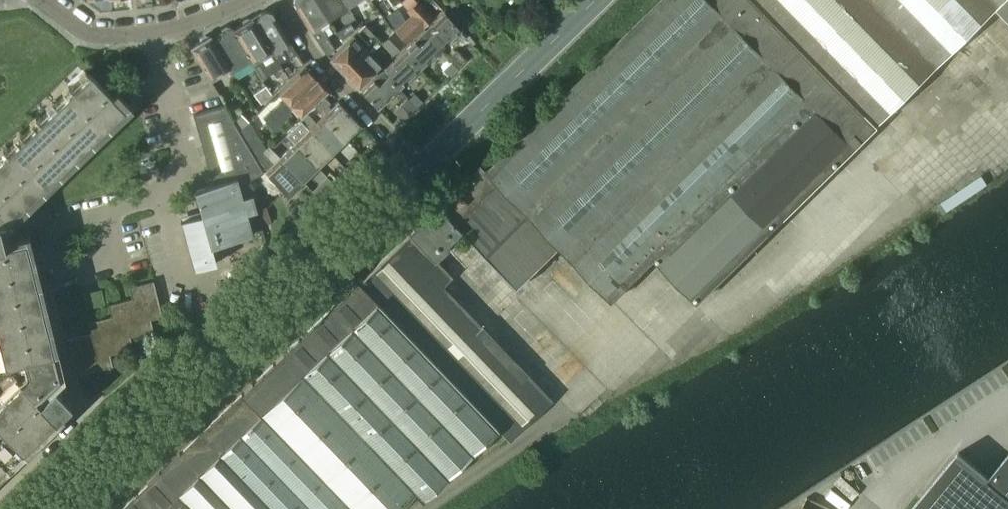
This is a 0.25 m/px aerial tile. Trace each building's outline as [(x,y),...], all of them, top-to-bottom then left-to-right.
[(488,171),(481,164),(125,508),(398,508),(415,492),(422,500),(497,428),(508,440),(551,400),(446,291),(456,282),(434,260),(464,231),(518,287),(560,246),(613,300),(656,258),(698,301),(999,7),(1007,16),(1007,0),(662,0),(488,171)] [(329,19),(317,0),(293,0),(293,1),(318,41),(321,46),(327,54),(335,48),(320,25),(330,20),(329,19)] [(344,0),(317,0),(329,19),(348,6),(344,0)] [(409,11),(412,15),(425,30),(437,18),(420,1),(409,11)] [(386,15),(396,30),(406,21),(398,8),(386,15)] [(272,11),(265,9),(252,17),(280,62),(297,52),(272,11)] [(444,12),(423,32),(440,49),(460,29),(444,12)] [(425,30),(412,15),(406,21),(396,30),(408,45),(425,30)] [(280,62),(252,17),(250,19),(247,18),(243,21),(242,24),(233,29),(252,61),(263,80),(274,73),(280,85),(289,77),(280,62)] [(351,23),(338,31),(343,40),(354,29),(351,23)] [(377,37),(367,25),(360,32),(370,43),(377,37)] [(252,61),(233,29),(231,26),(229,27),(226,26),(222,29),(221,32),(213,38),(212,38),(231,69),(232,72),(252,61)] [(408,45),(396,30),(383,42),(396,57),(408,45)] [(419,68),(440,49),(423,32),(403,51),(419,68)] [(212,38),(213,38),(211,34),(208,36),(205,35),(201,38),(200,40),(190,46),(197,57),(211,81),(231,69),(212,38)] [(344,72),(368,49),(354,35),(330,58),(344,72)] [(383,65),(368,49),(344,72),(359,88),(383,65)] [(457,49),(448,58),(457,67),(463,61),(461,58),(464,56),(457,49)] [(419,68),(403,51),(382,70),(399,88),(419,68)] [(457,67),(448,58),(439,66),(449,76),(458,68),(457,67)] [(277,117),(317,79),(306,67),(279,94),(286,101),(282,104),(281,102),(271,112),(277,117)] [(378,108),(399,88),(382,70),(362,91),(378,108)] [(115,116),(125,107),(90,72),(0,159),(0,223),(4,222),(115,116)] [(301,116),(325,93),(328,90),(317,79),(277,117),(282,123),(292,113),(291,112),(294,109),(301,116)] [(260,102),(272,94),(265,85),(253,94),(260,102)] [(361,124),(338,101),(335,103),(331,108),(328,105),(331,103),(325,97),(316,107),(324,115),(346,139),(358,127),(361,124)] [(406,99),(393,111),(399,117),(393,123),(396,127),(415,109),(406,99)] [(224,107),(194,116),(214,184),(194,190),(204,225),(247,214),(257,211),(248,181),(264,171),(224,107)] [(277,117),(271,112),(264,118),(270,124),(277,117)] [(309,114),(301,121),(309,129),(317,122),(309,114)] [(324,115),(317,122),(309,129),(332,152),(346,139),(324,115)] [(282,123),(277,117),(270,124),(275,130),(282,123)] [(309,129),(301,121),(295,127),(303,135),(309,129)] [(258,135),(250,122),(241,131),(249,144),(258,135)] [(309,129),(303,135),(295,143),(318,166),(332,152),(309,129)] [(266,149),(258,135),(249,144),(257,158),(264,151),(266,149)] [(318,166),(295,143),(280,157),(303,180),(318,166)] [(303,180),(280,157),(266,170),(288,194),(303,180)] [(336,186),(327,177),(313,190),(322,200),(322,201),(337,187),(336,186)] [(253,235),(247,214),(204,225),(183,231),(194,270),(217,263),(212,247),(253,235)] [(12,393),(0,404),(0,472),(71,404),(51,383),(59,375),(25,238),(3,242),(0,230),(0,346),(12,393)] [(163,317),(156,291),(154,280),(129,287),(132,298),(108,304),(111,315),(88,320),(91,332),(68,338),(77,375),(113,366),(110,354),(134,348),(131,337),(154,331),(151,320),(163,317)] [(86,309),(105,304),(102,289),(82,294),(86,309)] [(990,476),(959,451),(912,508),(1007,508),(1007,454),(990,476)]
